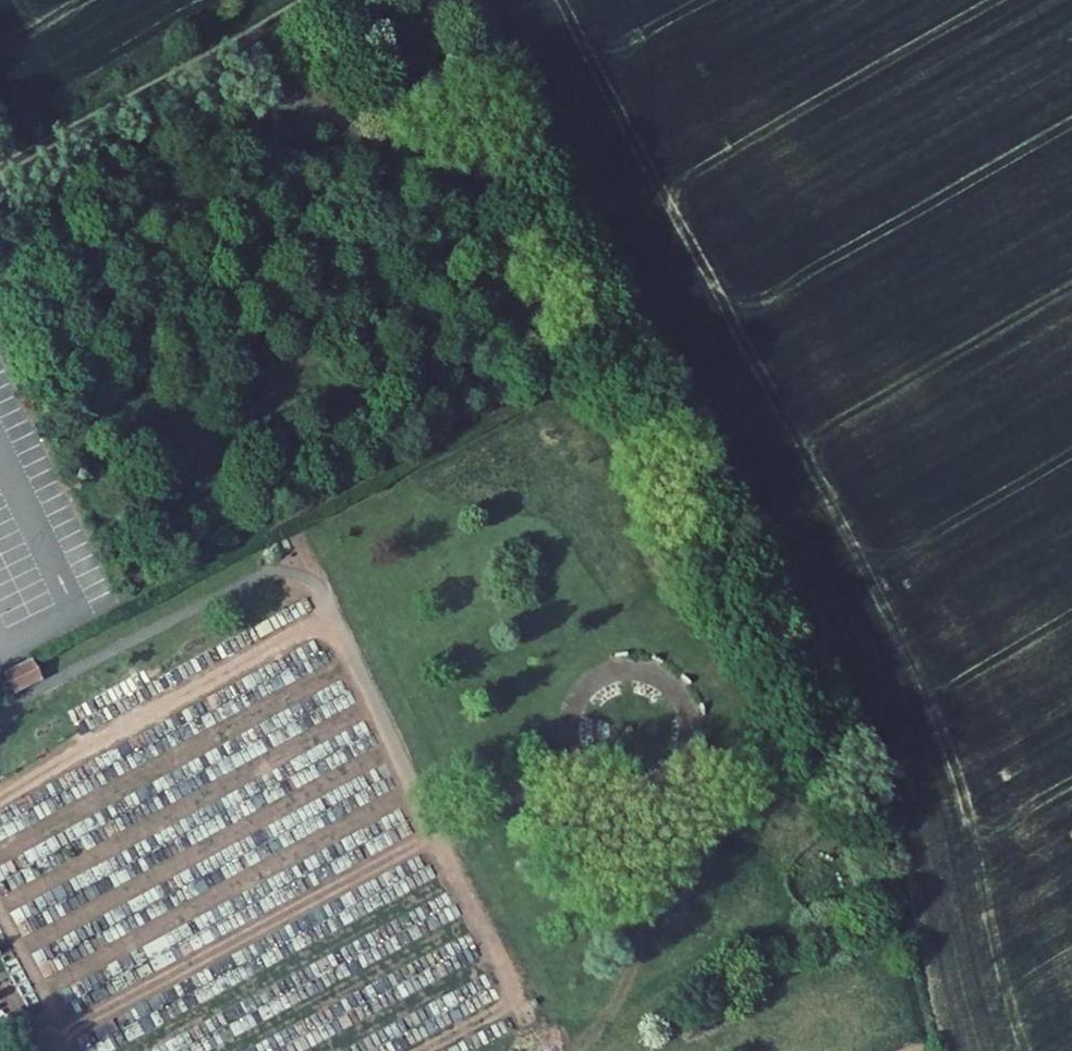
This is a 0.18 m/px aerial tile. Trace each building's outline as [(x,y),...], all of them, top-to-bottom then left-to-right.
[(12,690),(40,676),(31,659),(3,673),(12,690)] [(41,680),(40,676),(12,690),(14,694),(41,680)]
